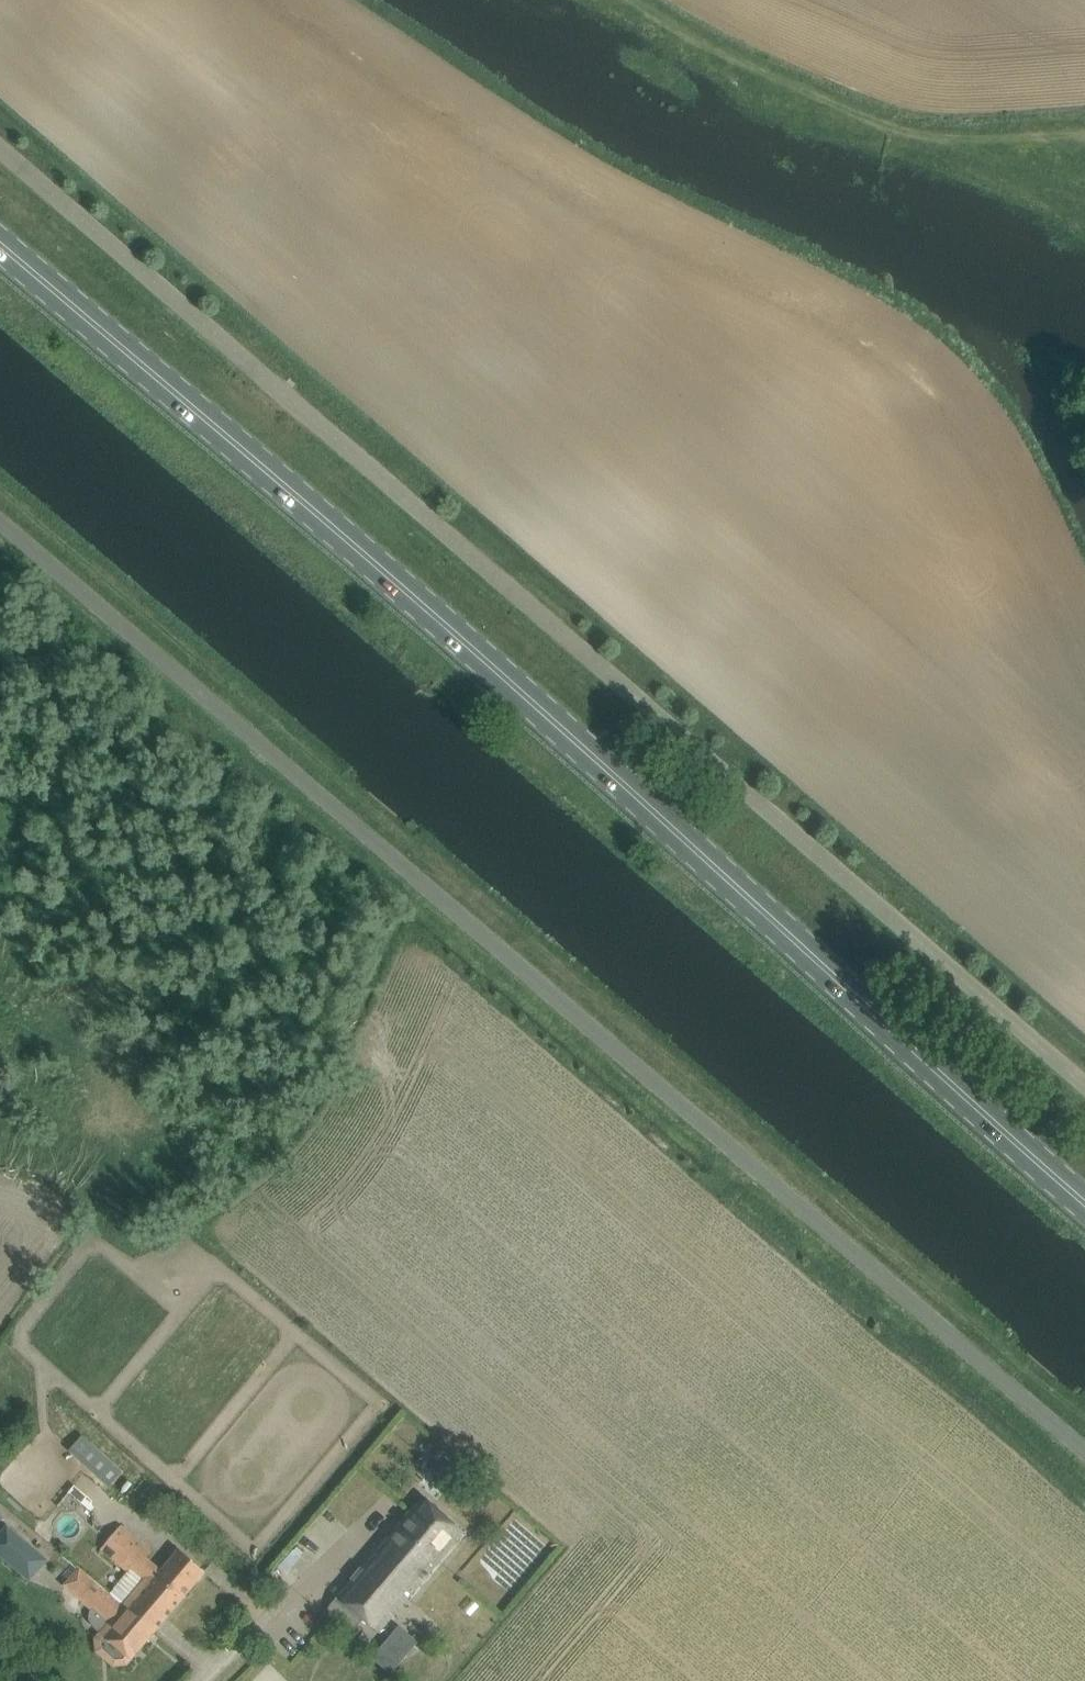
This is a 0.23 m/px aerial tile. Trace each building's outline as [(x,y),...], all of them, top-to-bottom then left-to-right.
[(464,1533),(439,1511),(422,1496),(322,1613),(367,1652),(464,1533)] [(324,1517),(275,1568),(289,1582),(338,1530),(324,1517)] [(0,1531),(0,1555),(30,1581),(48,1559),(7,1523),(0,1531)] [(205,1572),(188,1558),(178,1550),(161,1570),(146,1557),(151,1551),(121,1525),(100,1549),(127,1571),(113,1588),(127,1600),(123,1604),(155,1631),(205,1572)] [(122,1605),(80,1569),(57,1553),(46,1568),(66,1585),(92,1607),(89,1613),(89,1616),(89,1619),(89,1622),(94,1627),(99,1633),(131,1659),(155,1631),(123,1604),(122,1605)] [(397,1674),(424,1639),(404,1623),(377,1658),(397,1674)]
